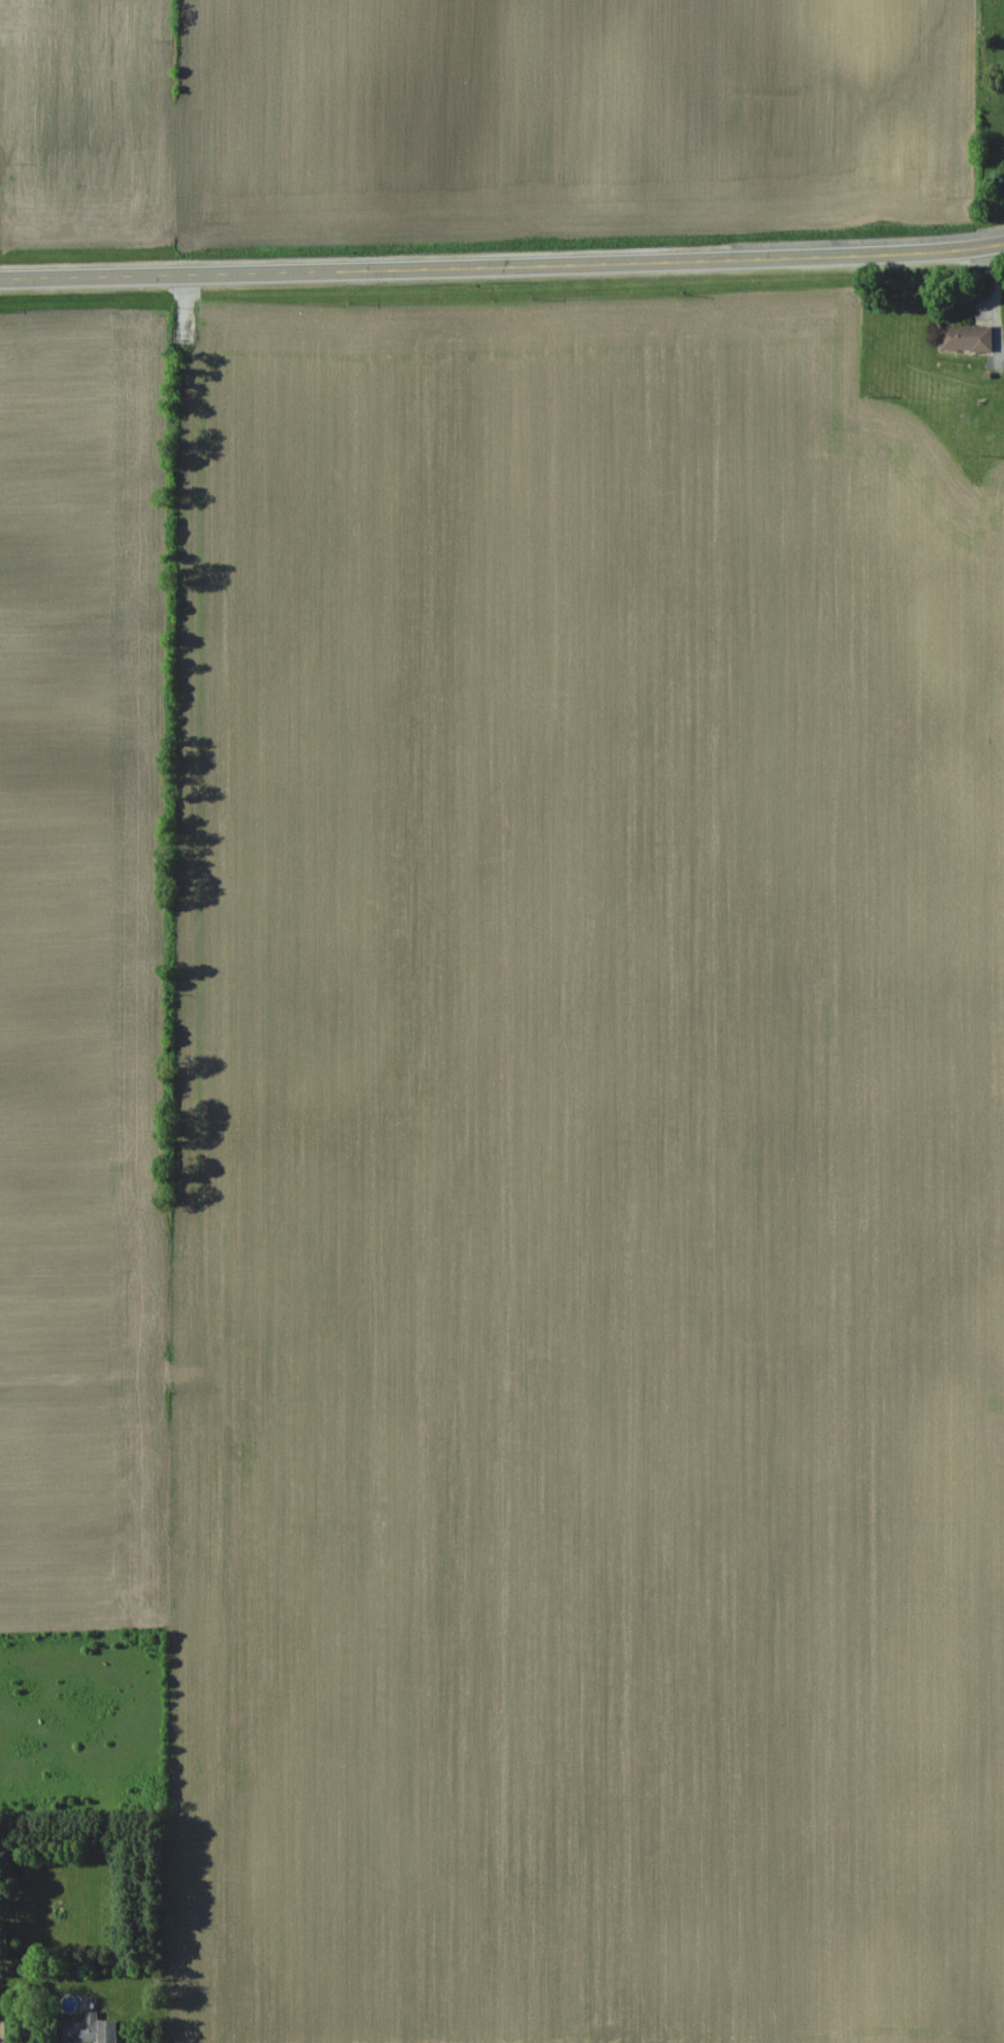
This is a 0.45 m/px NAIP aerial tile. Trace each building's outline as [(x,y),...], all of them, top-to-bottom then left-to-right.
[(940,327),(991,326),(991,351),(940,352),(940,327)] [(115,2021),(96,2021),(96,2012),(84,2012),(84,2020),(62,2020),(61,2042),(115,2042),(115,2021)]
